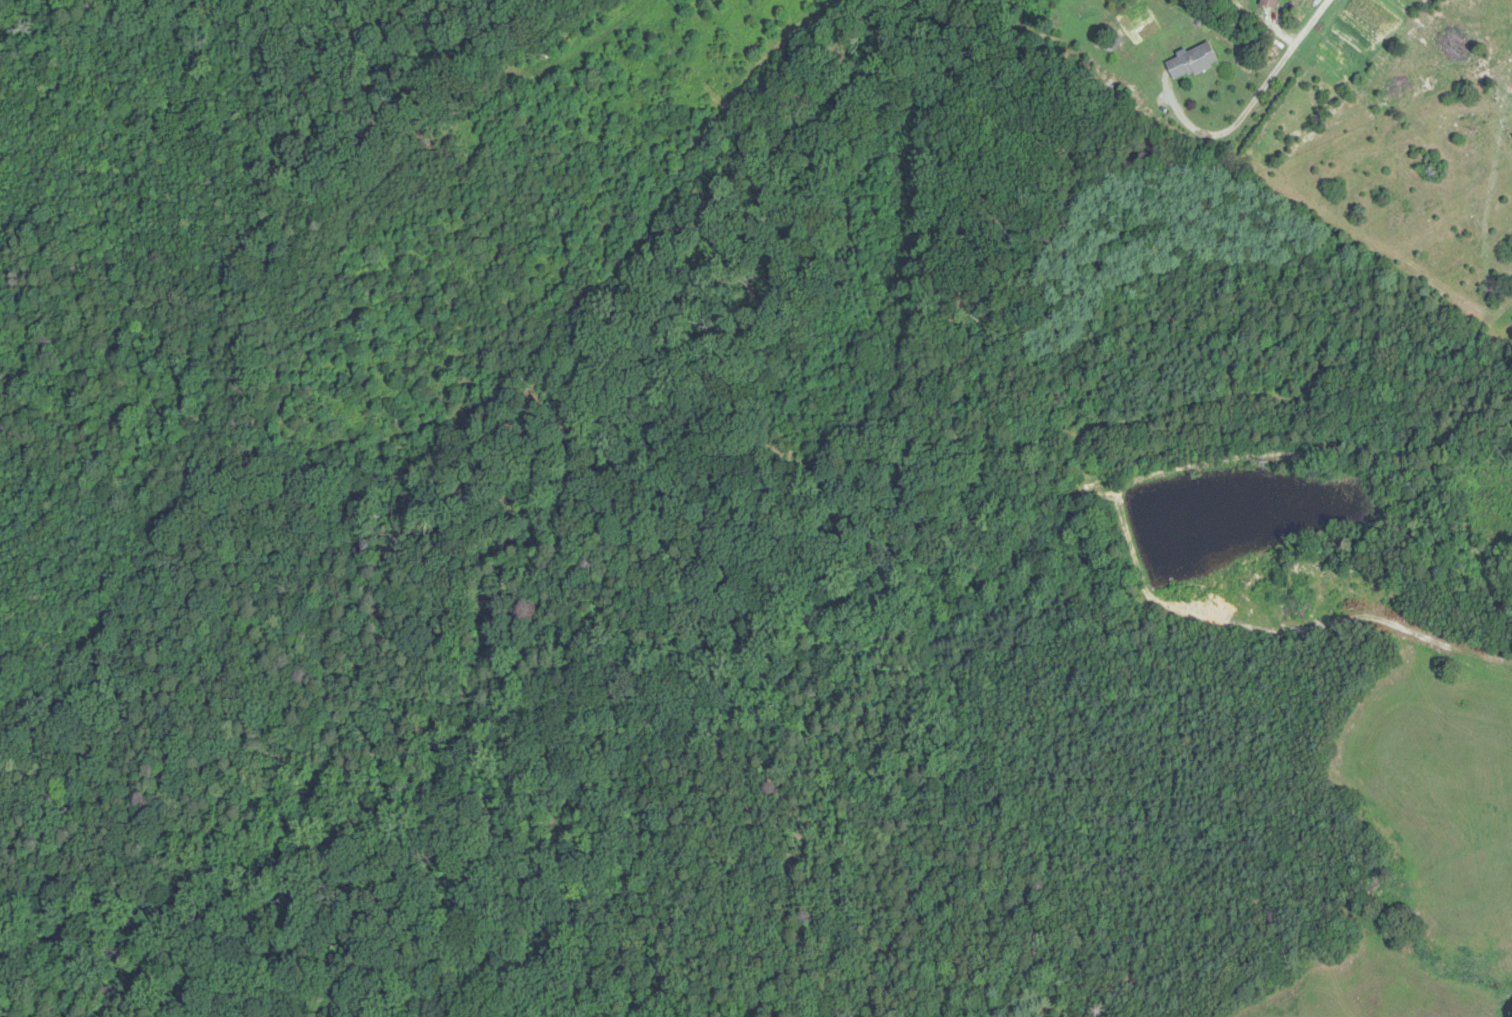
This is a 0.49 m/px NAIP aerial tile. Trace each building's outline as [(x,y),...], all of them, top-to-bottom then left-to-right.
[(1167,63),(1175,83),(1219,64),(1211,44),(1167,63)]
